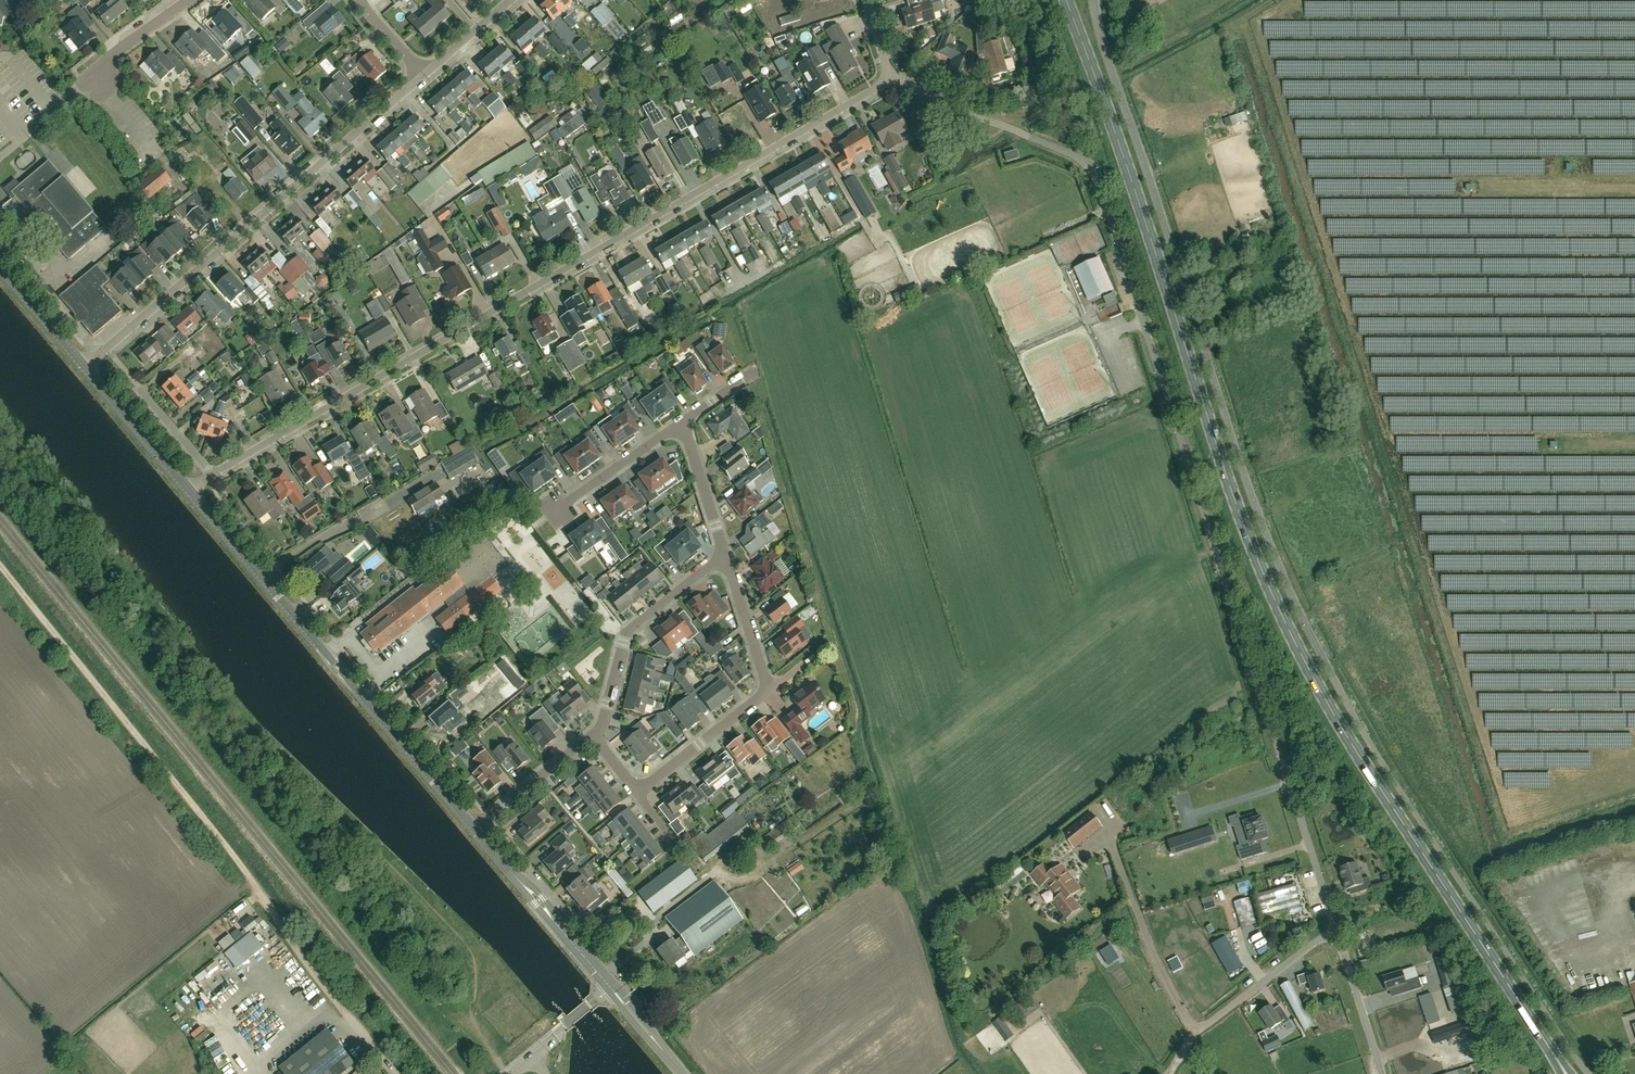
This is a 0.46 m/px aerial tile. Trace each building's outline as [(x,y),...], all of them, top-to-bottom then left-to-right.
[(2,27),(4,17),(5,19),(19,9),(13,0),(0,0),(0,26),(2,27)] [(78,1),(85,9),(95,0),(77,0),(78,1)] [(127,8),(123,3),(124,2),(122,0),(111,0),(95,13),(106,25),(127,8)] [(285,10),(277,0),(268,0),(267,0),(247,0),(244,3),(261,21),(273,10),(279,16),(285,10)] [(298,13),(303,8),(298,2),(301,0),(283,0),(296,14),(298,13)] [(425,15),(436,28),(449,17),(434,0),(429,0),(427,2),(433,9),(425,15)] [(552,0),(549,0),(540,7),(551,21),(562,12),(552,0)] [(572,3),(570,0),(552,0),(562,12),(572,3)] [(716,8),(712,4),(703,12),(703,11),(704,10),(702,8),(701,7),(700,7),(701,6),(700,3),(698,3),(697,0),(691,0),(703,20),(716,8)] [(932,13),(944,9),(942,1),(943,1),(942,0),(922,0),(923,3),(902,10),(905,19),(908,18),(911,27),(934,19),(932,13)] [(72,52),(78,48),(92,36),(83,25),(90,20),(78,6),(67,14),(74,23),(64,31),(70,38),(65,42),(72,52)] [(317,10),(303,22),(302,23),(308,30),(315,25),(325,37),(344,21),(332,7),(322,16),(317,10)] [(602,26),(608,22),(596,8),(590,12),(602,26)] [(245,37),(252,30),(239,16),(234,21),(225,11),(211,23),(227,41),(240,31),(245,37)] [(424,38),(436,28),(425,15),(418,22),(412,15),(407,19),(424,38)] [(572,29),(577,25),(569,15),(564,19),(572,29)] [(534,18),(523,28),(534,41),(545,32),(534,18)] [(836,48),(830,52),(843,74),(851,70),(850,69),(856,66),(848,52),(852,49),(837,24),(826,31),(836,48)] [(534,41),(523,28),(511,38),(522,51),(534,41)] [(568,28),(561,34),(572,47),(579,42),(568,28)] [(999,77),(998,74),(1007,72),(998,40),(984,44),(984,35),(983,29),(975,29),(975,36),(976,52),(983,50),(987,64),(987,66),(990,76),(991,79),(999,77)] [(211,57),(219,50),(206,36),(200,41),(191,31),(178,43),(194,61),(206,51),(211,57)] [(555,48),(556,47),(561,43),(554,34),(548,39),(555,48)] [(965,74),(971,60),(965,58),(968,50),(958,46),(957,48),(949,45),(952,38),(943,34),(936,53),(944,56),(945,53),(954,57),(949,68),(965,74)] [(675,42),(672,36),(662,43),(666,49),(675,42)] [(264,43),(260,37),(250,43),(255,50),(264,43)] [(286,55),(296,47),(293,42),(282,50),(286,55)] [(561,43),(556,47),(562,54),(567,50),(561,43)] [(544,60),(550,54),(541,44),(535,49),(544,60)] [(502,46),(490,56),(501,69),(506,74),(509,71),(510,71),(505,66),(513,59),(502,46)] [(806,81),(805,85),(808,91),(812,92),(829,82),(820,66),(827,63),(817,46),(806,53),(811,62),(799,69),(806,81)] [(150,79),(155,74),(161,81),(173,70),(178,76),(185,70),(173,56),(167,60),(158,50),(145,63),(140,67),(150,79)] [(372,83),(386,71),(370,53),(358,63),(353,57),(341,68),(347,75),(357,66),(372,83)] [(528,55),(521,60),(530,71),(536,65),(528,55)] [(501,69),(490,56),(479,65),(490,79),(501,69)] [(605,68),(613,61),(609,56),(601,63),(605,68)] [(777,68),(786,62),(783,57),(774,62),(777,68)] [(223,63),(228,68),(233,63),(228,58),(223,63)] [(248,58),(240,64),(254,81),(262,74),(248,58)] [(332,60),(325,64),(333,75),(339,71),(332,60)] [(537,79),(535,77),(530,71),(521,60),(515,66),(524,75),(522,77),(529,85),(537,79)] [(597,75),(605,68),(601,63),(593,71),(597,75)] [(731,78),(722,63),(711,70),(709,68),(702,72),(711,87),(721,81),(722,83),(731,78)] [(788,84),(796,80),(789,68),(781,73),(783,77),(777,80),(781,88),(775,92),(785,108),(785,107),(786,108),(787,109),(792,106),(792,104),(792,103),(797,100),(788,84)] [(457,79),(467,90),(477,82),(467,70),(457,79)] [(506,74),(515,85),(518,82),(509,71),(506,74)] [(339,112),(353,100),(344,89),(350,84),(339,72),(331,78),(335,83),(323,93),(339,112)] [(511,87),(515,85),(506,74),(503,77),(511,87)] [(447,87),(457,98),(467,90),(457,79),(447,87)] [(759,122),(765,119),(775,113),(768,100),(772,98),(767,90),(763,92),(756,80),(745,87),(748,92),(744,95),(759,122)] [(600,108),(608,102),(595,84),(587,90),(600,108)] [(188,98),(197,90),(194,85),(190,88),(192,90),(186,95),(188,98)] [(289,112),(298,104),(281,85),(272,93),(289,112)] [(448,107),(452,112),(455,110),(462,103),(457,98),(447,87),(438,95),(448,107)] [(477,107),(482,103),(474,93),(468,98),(477,107)] [(482,103),(493,116),(504,107),(493,93),(482,103)] [(448,107),(438,95),(428,104),(438,115),(448,107)] [(326,121),(315,109),(313,111),(303,99),(297,104),(299,105),(295,109),(303,119),(298,123),(310,136),(318,129),(317,128),(326,121)] [(680,132),(688,128),(697,123),(690,110),(688,111),(682,100),(674,104),(681,115),(673,119),(680,132)] [(652,102),(643,108),(653,126),(664,120),(658,108),(656,109),(652,102)] [(263,122),(247,105),(239,112),(255,129),(263,122)] [(609,105),(596,114),(603,126),(611,121),(608,118),(615,113),(609,105)] [(724,112),(729,120),(740,114),(735,105),(724,112)] [(565,139),(591,120),(584,110),(579,114),(576,109),(562,119),(566,124),(558,130),(565,139)] [(455,110),(452,112),(461,122),(463,119),(455,110)] [(651,143),(659,138),(648,119),(647,120),(641,111),(636,114),(641,123),(640,124),(651,143)] [(701,115),(705,122),(695,128),(708,152),(725,142),(711,119),(712,118),(708,111),(701,115)] [(458,124),(461,122),(452,112),(449,114),(458,124)] [(1233,125),(1248,121),(1248,120),(1246,112),(1230,117),(1233,125)] [(896,135),(905,129),(896,114),(881,122),(880,120),(872,125),(882,143),(883,142),(887,149),(899,141),(896,135)] [(415,135),(425,127),(415,115),(405,123),(415,135)] [(529,131),(536,140),(557,126),(550,116),(529,131)] [(250,143),(258,137),(243,120),(236,126),(250,143)] [(631,134),(638,131),(631,120),(625,123),(631,134)] [(289,157),(300,147),(278,121),(271,126),(274,130),(270,134),(274,138),(273,139),(289,157)] [(410,148),(417,142),(419,140),(415,135),(405,123),(396,132),(410,148)] [(461,139),(467,135),(462,128),(456,133),(454,131),(448,136),(456,144),(461,139)] [(550,133),(556,142),(563,137),(556,128),(550,133)] [(396,152),(401,147),(405,152),(410,148),(396,132),(386,140),(396,152)] [(851,159),(869,148),(860,132),(839,144),(845,155),(834,161),(841,172),(852,166),(850,163),(851,161),(851,159)] [(428,150),(430,148),(422,138),(419,140),(428,150)] [(673,147),(672,147),(684,167),(698,159),(687,139),(678,144),(674,138),(669,141),(673,147)] [(396,152),(386,140),(376,149),(386,160),(396,152)] [(425,152),(428,150),(419,140),(417,142),(425,152)] [(534,144),(482,171),(494,193),(502,188),(497,178),(540,156),(534,144)] [(610,149),(622,171),(629,167),(617,146),(610,149)] [(661,179),(672,173),(657,146),(646,153),(661,179)] [(264,151),(245,167),(244,168),(256,182),(269,171),(270,172),(277,166),(264,151)] [(1007,162),(1019,158),(1016,151),(1005,154),(1007,162)] [(406,168),(411,164),(403,154),(398,159),(406,168)] [(816,177),(829,170),(820,155),(807,163),(816,177)] [(643,170),(647,168),(640,156),(631,162),(635,168),(627,173),(639,193),(652,185),(648,179),(643,170)] [(884,160),(892,174),(901,190),(909,185),(899,170),(891,156),(884,160)] [(365,158),(353,168),(362,178),(373,169),(365,158)] [(60,250),(68,260),(106,228),(93,213),(63,177),(62,177),(49,161),(20,185),(15,179),(3,189),(12,200),(7,204),(7,209),(21,225),(26,226),(30,222),(36,230),(38,228),(58,252),(60,250)] [(393,180),(399,175),(389,163),(383,168),(393,180)] [(795,170),(803,185),(816,177),(807,163),(795,170)] [(417,204),(450,177),(440,166),(408,193),(417,204)] [(599,191),(605,187),(616,206),(630,198),(615,171),(614,172),(611,167),(608,167),(599,172),(599,175),(598,173),(591,177),(599,191)] [(362,178),(353,168),(342,178),(351,188),(362,178)] [(419,183),(429,174),(424,168),(419,172),(418,171),(413,175),(419,183)] [(150,199),(171,181),(161,169),(140,188),(150,199)] [(230,183),(224,188),(235,201),(247,191),(229,169),(223,174),(230,183)] [(377,173),(379,176),(388,186),(388,185),(392,190),(396,186),(393,182),(382,169),(377,173)] [(803,185),(795,170),(782,177),(791,192),(803,185)] [(573,203),(575,206),(577,209),(579,208),(587,222),(600,214),(576,171),(564,178),(561,174),(554,179),(566,200),(572,196),(575,202),(573,203)] [(791,192),(782,177),(769,185),(778,200),(791,192)] [(844,181),(866,219),(873,214),(851,177),(844,181)] [(552,180),(543,185),(553,202),(543,207),(542,209),(543,211),(534,217),(538,225),(537,225),(546,240),(562,230),(563,232),(571,227),(564,215),(571,211),(565,202),(552,180)] [(820,191),(827,187),(824,181),(816,185),(820,191)] [(885,193),(890,191),(885,181),(880,183),(885,193)] [(348,196),(343,200),(332,187),(320,197),(333,212),(344,202),(352,211),(357,206),(348,196)] [(820,191),(823,197),(831,193),(827,187),(820,191)] [(468,198),(473,206),(491,196),(487,188),(468,198)] [(762,189),(749,196),(757,209),(762,206),(770,220),(777,215),(762,189)] [(353,191),(348,196),(357,206),(363,202),(353,191)] [(202,212),(208,207),(197,193),(181,207),(188,216),(187,217),(200,232),(201,231),(203,232),(207,229),(206,227),(211,223),(202,212)] [(749,196),(737,204),(744,216),(757,209),(749,196)] [(794,206),(802,202),(798,196),(791,200),(794,206)] [(333,212),(320,197),(309,207),(318,217),(319,216),(320,218),(323,220),(333,212)] [(798,212),(805,208),(802,202),(794,206),(798,212)] [(732,224),(744,216),(737,204),(724,211),(732,224)] [(374,214),(367,206),(361,210),(369,219),(374,214)] [(451,215),(449,212),(446,208),(436,215),(440,222),(451,215)] [(498,234),(501,232),(504,238),(512,233),(498,208),(486,214),(498,234)] [(719,231),(732,224),(724,211),(712,218),(719,231)] [(765,213),(757,217),(767,234),(774,229),(765,213)] [(169,231),(162,237),(177,254),(188,245),(186,243),(191,238),(174,218),(164,226),(169,231)] [(301,235),(307,231),(296,218),(286,226),(299,241),(303,237),(301,235)] [(320,218),(315,222),(326,236),(332,231),(323,220),(320,218)] [(700,242),(712,235),(705,222),(692,229),(700,242)] [(299,241),(286,226),(277,234),(288,247),(292,243),(294,245),(299,241)] [(731,232),(736,240),(744,236),(739,227),(731,232)] [(692,229),(680,237),(687,249),(700,242),(692,229)] [(332,245),(319,230),(313,236),(320,244),(317,246),(323,253),(332,245)] [(442,236),(430,243),(423,230),(413,236),(412,234),(407,237),(410,243),(415,240),(422,251),(434,272),(435,273),(444,267),(437,254),(449,247),(442,236)] [(749,244),(744,236),(736,240),(741,249),(745,246),(749,244)] [(130,247),(134,243),(129,237),(125,241),(130,247)] [(162,237),(155,243),(151,238),(141,246),(158,266),(163,262),(165,264),(177,254),(162,237)] [(675,256),(687,249),(680,237),(667,244),(675,256)] [(498,271),(514,261),(504,243),(488,253),(498,271)] [(671,259),(675,265),(679,263),(675,256),(667,244),(655,251),(662,264),(671,259)] [(751,249),(749,244),(745,246),(748,251),(748,252),(753,261),(754,262),(760,259),(753,247),(751,249)] [(402,286),(412,279),(393,245),(365,265),(372,276),(390,265),(402,286)] [(700,250),(704,259),(712,254),(707,246),(700,250)] [(314,280),(307,272),(308,271),(297,257),(289,264),(280,253),(272,261),(261,248),(251,256),(268,276),(276,268),(301,297),(310,290),(307,286),(314,280)] [(150,260),(148,261),(138,249),(129,257),(133,262),(126,268),(141,285),(152,275),(150,273),(157,267),(150,260)] [(426,274),(434,272),(422,251),(417,260),(426,274)] [(467,252),(460,256),(467,267),(473,262),(467,252)] [(747,265),(753,261),(748,252),(742,255),(747,265)] [(486,278),(490,276),(498,271),(488,253),(476,260),(486,278)] [(712,254),(704,259),(709,267),(717,262),(712,254)] [(251,256),(242,264),(251,275),(244,281),(249,287),(260,299),(263,302),(266,299),(258,290),(261,287),(258,284),(268,276),(251,256)] [(1223,274),(1249,266),(1247,258),(1221,266),(1223,274)] [(643,259),(631,266),(639,280),(643,287),(647,293),(653,290),(645,277),(651,274),(643,259)] [(1076,269),(1090,300),(1113,289),(1099,259),(1076,269)] [(675,265),(679,273),(687,269),(682,260),(679,263),(675,265)] [(317,261),(309,264),(311,271),(319,269),(317,261)] [(96,265),(59,297),(93,337),(122,312),(101,287),(109,281),(106,277),(96,265)] [(450,298),(455,295),(455,296),(471,288),(458,265),(442,274),(449,285),(444,288),(443,292),(446,296),(450,298)] [(667,277),(672,275),(668,265),(663,267),(667,277)] [(631,266),(618,273),(626,286),(627,288),(626,289),(630,295),(634,292),(643,307),(651,302),(647,293),(643,287),(639,280),(631,266)] [(106,277),(109,281),(123,297),(128,292),(130,295),(141,285),(126,268),(119,274),(115,269),(106,277)] [(679,273),(684,282),(692,277),(687,269),(679,273)] [(238,297),(246,306),(252,300),(255,303),(260,299),(249,287),(245,291),(230,274),(217,286),(232,303),(238,297)] [(663,295),(670,291),(670,290),(662,276),(655,280),(663,295)] [(601,283),(588,290),(597,305),(601,313),(611,308),(607,301),(611,299),(607,293),(601,283)] [(410,326),(424,317),(416,303),(422,300),(413,286),(407,289),(411,296),(397,304),(410,326)] [(898,303),(921,293),(919,286),(895,296),(898,303)] [(338,291),(332,295),(339,306),(344,302),(338,291)] [(225,323),(235,315),(218,295),(213,300),(208,294),(196,303),(212,321),(218,315),(225,323)] [(1111,307),(1119,303),(1114,294),(1106,297),(1111,307)] [(382,315),(391,310),(383,296),(374,301),(382,315)] [(578,296),(565,304),(572,316),(568,318),(563,321),(578,346),(586,341),(579,329),(597,318),(592,308),(587,311),(578,296)] [(632,311),(625,300),(624,301),(623,299),(614,305),(628,329),(638,324),(630,311),(632,311)] [(175,336),(176,337),(182,345),(189,340),(184,334),(200,320),(189,307),(189,308),(189,309),(171,324),(178,333),(175,336)] [(1117,307),(1103,314),(1108,324),(1122,318),(1117,307)] [(553,342),(559,338),(546,315),(533,322),(539,331),(533,334),(537,341),(541,349),(553,342)] [(369,350),(395,335),(385,319),(360,333),(369,350)] [(725,337),(726,325),(715,325),(714,337),(725,337)] [(175,352),(168,344),(176,337),(175,336),(166,326),(152,339),(151,338),(134,352),(145,365),(161,351),(167,359),(175,352)] [(255,343),(258,342),(251,333),(245,338),(252,346),(255,344),(255,343)] [(607,349),(616,344),(612,335),(602,340),(607,349)] [(206,336),(201,341),(207,347),(212,343),(206,336)] [(271,366),(279,362),(273,351),(272,351),(267,342),(265,337),(258,342),(255,343),(255,344),(257,348),(263,357),(265,356),(271,366)] [(497,356),(501,354),(504,359),(502,360),(507,368),(514,364),(509,356),(516,352),(508,337),(496,344),(498,347),(492,350),(495,356),(497,356)] [(646,342),(644,337),(637,340),(640,345),(646,342)] [(569,373),(586,363),(573,340),(573,339),(556,349),(569,373)] [(338,368),(341,365),(343,367),(350,363),(349,361),(350,360),(340,343),(332,347),(328,341),(317,348),(324,360),(330,356),(338,368)] [(715,363),(722,374),(734,365),(730,360),(732,358),(727,351),(725,352),(721,347),(714,352),(706,341),(695,348),(709,367),(715,363)] [(678,356),(686,351),(681,344),(673,349),(678,356)] [(187,358),(195,351),(190,345),(182,352),(187,358)] [(323,376),(322,374),(329,369),(323,359),(322,360),(313,345),(304,350),(310,358),(302,363),(306,369),(302,371),(310,385),(323,376)] [(192,364),(203,354),(200,349),(188,359),(192,364)] [(526,368),(532,365),(524,352),(519,355),(526,368)] [(694,355),(688,359),(694,366),(681,375),(694,393),(695,393),(697,395),(703,390),(702,388),(707,385),(699,374),(705,370),(694,355)] [(457,383),(460,387),(486,372),(477,357),(446,375),(452,386),(457,383)] [(189,383),(199,374),(197,372),(187,380),(189,383)] [(274,405),(289,396),(275,372),(260,380),(274,405)] [(247,387),(253,384),(247,373),(241,377),(247,387)] [(503,385),(495,373),(488,377),(496,389),(503,385)] [(193,387),(192,385),(201,377),(199,374),(189,383),(184,387),(171,398),(180,408),(193,397),(188,392),(193,387)] [(573,385),(576,383),(571,374),(567,376),(573,385)] [(184,387),(180,382),(176,377),(163,388),(171,398),(184,387)] [(667,415),(674,410),(673,408),(678,405),(670,394),(676,390),(666,377),(656,384),(660,389),(653,395),(667,415)] [(214,393),(220,388),(215,382),(209,387),(214,393)] [(207,405),(215,397),(207,388),(199,396),(207,405)] [(441,419),(448,415),(440,402),(434,406),(423,389),(409,397),(416,408),(414,409),(422,424),(438,414),(441,419)] [(539,402),(547,397),(544,391),(535,396),(539,402)] [(646,411),(654,422),(659,418),(660,420),(667,415),(653,395),(645,400),(642,394),(631,401),(641,415),(646,411)] [(515,406),(521,403),(518,397),(512,400),(515,406)] [(223,410),(229,412),(236,424),(243,420),(235,408),(231,400),(227,402),(225,404),(226,404),(223,410)] [(197,432),(209,437),(222,402),(219,401),(215,412),(213,411),(210,418),(203,415),(197,432)] [(221,416),(223,410),(226,404),(225,404),(222,402),(209,437),(222,442),(228,425),(221,423),(223,417),(221,416)] [(577,403),(559,417),(564,424),(583,411),(577,403)] [(409,445),(423,437),(416,425),(411,428),(397,404),(380,415),(389,431),(395,427),(401,438),(404,436),(409,445)] [(629,442),(636,437),(634,435),(639,431),(632,421),(637,417),(628,404),(618,411),(622,416),(614,421),(629,442)] [(709,424),(717,436),(729,428),(737,440),(748,432),(732,408),(709,424)] [(269,410),(261,415),(267,423),(274,419),(269,410)] [(608,438),(615,448),(620,445),(622,447),(629,442),(614,421),(607,426),(603,421),(593,428),(602,442),(608,438)] [(385,453),(392,448),(385,436),(379,439),(369,422),(352,432),(362,450),(370,445),(372,448),(377,445),(382,454),(385,453)] [(590,431),(584,435),(588,440),(576,448),(589,467),(601,458),(594,448),(599,444),(590,431)] [(360,481),(370,475),(357,454),(352,457),(349,453),(341,439),(324,449),(332,463),(344,456),(347,460),(348,459),(360,481)] [(454,456),(469,447),(465,440),(450,448),(454,456)] [(454,456),(441,463),(445,470),(450,479),(479,462),(486,473),(491,469),(483,458),(473,445),(469,447),(454,456)] [(722,468),(731,479),(748,465),(741,457),(744,454),(738,447),(723,459),(727,464),(722,468)] [(396,455),(392,448),(385,453),(389,459),(396,455)] [(576,448),(568,454),(565,448),(555,455),(564,468),(570,465),(577,475),(589,467),(576,448)] [(545,484),(557,476),(550,466),(555,462),(546,449),(536,456),(540,461),(532,466),(545,484)] [(496,451),(489,456),(499,471),(507,466),(496,451)] [(431,454),(428,457),(433,466),(437,464),(431,454)] [(320,491),(333,483),(321,465),(315,469),(308,458),(294,468),(306,485),(313,481),(320,491)] [(670,469),(663,459),(651,467),(667,491),(683,480),(678,463),(670,469)] [(524,472),(521,466),(509,474),(518,488),(526,483),(533,493),(545,484),(532,466),(524,472)] [(667,491),(651,467),(639,476),(646,486),(640,490),(650,503),(659,496),(667,491)] [(755,468),(744,477),(750,484),(761,475),(755,468)] [(272,482),(272,484),(271,484),(282,501),(288,497),(295,507),(303,501),(294,487),(293,488),(284,475),(278,480),(276,480),(272,482)] [(438,508),(448,502),(443,494),(442,495),(436,485),(408,502),(415,513),(434,501),(438,508)] [(637,512),(646,505),(637,492),(632,495),(625,485),(613,494),(625,512),(633,506),(637,512)] [(371,486),(366,489),(371,498),(377,495),(371,486)] [(745,487),(728,501),(742,518),(759,504),(745,487)] [(268,504),(261,494),(259,492),(245,502),(258,520),(268,513),(274,521),(284,514),(274,500),(268,504)] [(610,527),(616,523),(613,520),(625,512),(613,494),(601,502),(608,512),(602,516),(610,527)] [(313,501),(298,511),(306,522),(321,512),(313,501)] [(772,515),(782,508),(778,502),(768,510),(772,515)] [(660,511),(655,514),(660,521),(665,517),(660,511)] [(764,545),(774,537),(768,530),(766,528),(771,524),(763,513),(754,520),(758,526),(757,527),(757,529),(754,529),(752,530),(752,533),(749,532),(739,540),(745,547),(744,548),(750,556),(764,546),(764,545)] [(593,520),(581,528),(593,546),(601,541),(605,546),(608,544),(609,546),(615,546),(619,552),(618,558),(621,562),(628,557),(606,526),(600,530),(593,520)] [(691,559),(698,553),(697,551),(701,548),(694,538),(699,534),(689,521),(679,529),(684,534),(676,539),(691,559)] [(370,528),(363,533),(375,546),(381,541),(370,528)] [(584,558),(582,555),(593,546),(581,528),(569,536),(576,547),(568,552),(577,563),(584,558)] [(447,634),(501,591),(491,580),(509,566),(485,536),(425,584),(427,586),(422,590),(420,588),(416,591),(413,588),(368,623),(366,624),(369,628),(360,635),(374,652),(378,649),(380,652),(432,611),(444,601),(450,609),(436,619),(447,634)] [(671,556),(678,566),(683,562),(685,564),(691,559),(676,539),(669,545),(665,540),(654,549),(664,562),(671,556)] [(319,555),(307,566),(316,577),(323,571),(327,575),(326,576),(333,584),(353,567),(346,559),(338,566),(334,561),(337,559),(327,546),(318,553),(319,555)] [(770,553),(775,560),(780,556),(775,550),(770,553)] [(770,567),(763,558),(752,567),(757,573),(759,571),(761,574),(754,579),(764,592),(783,577),(773,565),(770,567)] [(638,563),(635,565),(652,587),(663,579),(650,563),(643,569),(638,563)] [(358,564),(345,576),(348,580),(337,589),(339,592),(333,596),(333,597),(330,599),(333,603),(335,605),(334,606),(338,611),(339,610),(340,612),(350,604),(351,605),(355,602),(354,601),(361,595),(355,587),(360,583),(356,578),(364,571),(358,564)] [(627,571),(624,574),(641,596),(652,587),(635,565),(633,567),(638,573),(632,577),(627,571)] [(617,580),(613,583),(631,605),(641,596),(624,574),(623,575),(627,581),(621,586),(617,580)] [(613,583),(612,584),(617,590),(611,594),(606,588),(601,592),(606,599),(608,598),(620,613),(631,605),(613,583)] [(782,599),(787,595),(782,589),(772,598),(776,603),(765,612),(774,623),(791,610),(782,599)] [(728,609),(721,600),(716,604),(709,595),(703,600),(699,595),(687,605),(701,622),(710,615),(714,621),(728,609)] [(671,620),(666,624),(680,641),(685,637),(688,642),(699,633),(690,622),(685,626),(675,613),(669,618),(671,620)] [(800,647),(806,642),(797,631),(804,626),(797,617),(783,628),(787,633),(775,643),(786,657),(799,646),(800,647)] [(669,649),(680,641),(666,624),(661,628),(659,626),(654,630),(664,643),(659,647),(668,658),(673,654),(669,649)] [(474,647),(486,638),(481,632),(470,641),(461,648),(466,654),(474,647)] [(712,658),(724,648),(720,643),(707,652),(712,658)] [(702,657),(706,663),(712,659),(707,653),(702,657)] [(638,655),(634,669),(661,675),(661,674),(654,672),(656,664),(664,666),(665,660),(656,658),(656,660),(638,655)] [(737,684),(749,674),(744,668),(746,667),(736,655),(723,665),(737,684)] [(675,669),(670,662),(667,675),(673,677),(675,669)] [(679,673),(685,669),(680,664),(675,668),(679,673)] [(634,669),(631,682),(658,689),(659,686),(651,684),(653,678),(667,682),(669,677),(661,675),(634,669)] [(729,680),(721,671),(705,683),(711,690),(722,704),(722,703),(725,704),(730,700),(730,697),(732,696),(723,684),(729,680)] [(434,683),(441,677),(437,672),(424,682),(426,684),(411,696),(416,701),(414,703),(418,707),(420,706),(421,708),(441,691),(434,683)] [(577,695),(582,691),(573,680),(564,687),(569,694),(563,699),(577,716),(587,707),(577,695)] [(631,682),(627,695),(655,702),(655,700),(648,698),(649,691),(657,693),(658,689),(631,682)] [(783,720),(791,731),(792,731),(802,743),(809,737),(799,725),(810,716),(807,713),(813,708),(811,706),(823,697),(811,682),(792,698),(799,707),(783,720)] [(533,683),(527,688),(532,695),(535,692),(535,687),(533,683)] [(711,690),(705,683),(690,695),(690,696),(696,704),(697,705),(702,700),(711,712),(713,711),(715,712),(720,708),(720,705),(722,704),(711,690)] [(462,685),(449,696),(454,702),(467,691),(462,685)] [(524,696),(529,697),(532,695),(527,688),(521,693),(524,696)] [(655,702),(627,695),(624,709),(644,714),(646,704),(653,706),(655,702)] [(683,731),(687,728),(688,730),(700,721),(690,708),(696,704),(690,696),(676,706),(680,712),(676,715),(682,722),(678,725),(683,731)] [(577,716),(563,699),(557,703),(552,697),(543,704),(551,715),(557,711),(567,724),(577,716)] [(442,709),(430,719),(439,729),(443,725),(449,733),(464,720),(449,702),(441,708),(442,709)] [(553,721),(542,708),(528,718),(535,727),(529,732),(542,749),(555,739),(545,727),(553,721)] [(767,745),(771,751),(774,751),(778,748),(778,746),(789,737),(775,719),(770,724),(765,718),(753,728),(767,745)] [(624,742),(633,753),(648,741),(653,738),(639,721),(627,731),(631,736),(624,742)] [(668,725),(678,738),(683,734),(673,721),(668,725)] [(754,765),(766,756),(763,752),(764,751),(754,739),(747,744),(742,737),(728,747),(740,763),(748,757),(754,765)] [(642,764),(657,752),(648,741),(633,753),(642,764)] [(515,770),(527,760),(514,744),(507,749),(503,744),(493,752),(502,763),(506,759),(515,770)] [(809,755),(817,749),(814,745),(811,745),(805,750),(809,755)] [(488,768),(494,763),(485,752),(474,760),(481,768),(473,774),(488,793),(500,783),(488,768)] [(730,781),(739,774),(725,756),(720,760),(717,756),(707,764),(720,780),(723,785),(730,780),(730,781)] [(705,783),(699,788),(708,799),(717,792),(712,786),(720,780),(707,764),(696,773),(705,783)] [(574,775),(564,783),(568,788),(578,779),(582,784),(574,790),(577,794),(600,776),(593,767),(578,779),(574,775)] [(600,776),(577,794),(581,798),(588,793),(592,797),(607,785),(600,776)] [(684,782),(673,790),(685,806),(691,801),(694,806),(704,798),(694,786),(689,789),(684,782)] [(607,785),(592,797),(595,801),(588,807),(591,811),(614,794),(607,785)] [(757,788),(743,799),(747,805),(762,794),(757,788)] [(685,806),(673,790),(661,799),(665,804),(659,809),(671,824),(669,825),(677,836),(685,830),(680,824),(681,823),(678,819),(682,815),(678,811),(685,806)] [(614,794),(591,811),(595,816),(602,810),(606,814),(621,803),(614,794)] [(540,822),(548,815),(539,805),(526,816),(531,823),(520,833),(529,844),(547,830),(540,822)] [(615,837),(637,820),(629,809),(613,822),(619,829),(613,834),(615,837)] [(705,862),(749,828),(737,813),(707,836),(703,832),(690,842),(705,862)] [(1101,826),(1092,814),(1064,835),(1074,847),(1101,826)] [(1234,826),(1239,841),(1244,839),(1246,844),(1237,847),(1241,860),(1266,852),(1262,840),(1268,838),(1262,817),(1254,820),(1252,814),(1240,818),(1241,824),(1234,826)] [(771,846),(799,826),(800,825),(794,816),(765,837),(771,846)] [(624,848),(646,831),(637,820),(615,837),(616,839),(622,834),(627,840),(621,845),(624,848)] [(633,859),(655,842),(646,831),(624,848),(625,850),(631,845),(636,851),(630,855),(633,859)] [(567,854),(574,849),(562,835),(550,844),(556,852),(544,862),(556,876),(573,862),(567,854)] [(1172,854),(1185,850),(1181,837),(1168,841),(1172,854)] [(648,865),(663,852),(655,842),(633,859),(634,860),(640,855),(644,861),(638,866),(642,871),(649,866),(648,865)] [(1597,855),(1601,863),(1616,855),(1612,847),(1597,855)] [(1080,856),(1075,859),(1081,867),(1086,864),(1080,856)] [(681,859),(646,886),(662,907),(697,880),(681,859)] [(799,862),(788,870),(792,876),(804,868),(799,862)] [(1358,886),(1360,892),(1372,889),(1369,877),(1361,879),(1356,863),(1340,868),(1347,890),(1358,886)] [(1079,909),(1078,907),(1070,897),(1080,890),(1075,884),(1074,885),(1067,875),(1067,874),(1061,866),(1055,870),(1056,871),(1052,874),(1045,865),(1032,874),(1041,886),(1046,882),(1058,898),(1054,902),(1067,918),(1079,909)] [(586,882),(591,878),(583,867),(572,876),(577,881),(567,889),(576,900),(591,887),(586,882)] [(1563,876),(1559,867),(1542,874),(1546,883),(1563,876)] [(694,956),(744,919),(715,881),(665,918),(680,938),(673,943),(671,940),(657,951),(670,968),(684,957),(684,956),(690,951),(694,956)] [(609,899),(596,883),(591,887),(576,900),(584,910),(595,902),(599,907),(609,899)] [(1255,895),(1263,922),(1301,911),(1294,884),(1255,895)] [(1204,904),(1214,901),(1212,892),(1201,895),(1203,904),(1204,904)] [(1239,928),(1258,922),(1252,897),(1232,902),(1239,928)] [(608,939),(617,932),(611,925),(608,922),(600,928),(603,932),(608,939)] [(236,929),(227,935),(234,945),(243,938),(236,929)] [(225,954),(237,968),(262,948),(251,933),(225,954)] [(1359,937),(1361,943),(1370,941),(1369,935),(1359,937)] [(1225,936),(1212,944),(1229,974),(1243,966),(1225,936)] [(1122,942),(1127,950),(1131,956),(1136,952),(1132,946),(1133,946),(1128,938),(1122,942)] [(1437,951),(1435,940),(1427,942),(1430,953),(1437,951)] [(291,961),(294,960),(291,955),(281,961),(288,973),(295,968),(291,961)] [(199,977),(203,983),(225,968),(221,961),(199,977)] [(295,982),(304,974),(300,970),(291,977),(295,982)] [(1422,988),(1421,985),(1427,983),(1425,977),(1419,979),(1419,977),(1406,981),(1402,971),(1382,977),(1387,991),(1400,987),(1402,994),(1422,988)] [(1309,982),(1313,993),(1324,990),(1319,974),(1310,977),(1309,973),(1297,976),(1299,985),(1309,982)] [(301,990),(310,983),(305,977),(296,984),(301,990)] [(221,993),(230,988),(225,979),(216,984),(221,993)] [(197,982),(189,988),(196,996),(204,990),(197,982)] [(1305,1030),(1313,1026),(1289,982),(1280,987),(1305,1030)] [(1444,988),(1447,998),(1460,994),(1457,984),(1444,988)] [(306,996),(316,990),(312,985),(303,991),(306,996)] [(313,1004),(321,997),(317,992),(309,999),(313,1004)] [(1419,997),(1428,1025),(1440,1021),(1430,993),(1419,997)] [(248,1013),(261,1002),(256,996),(243,1006),(248,1013)] [(1023,1018),(1039,1007),(1032,997),(1016,1008),(1023,1018)] [(325,1000),(316,1008),(321,1014),(331,1006),(325,1000)] [(1270,1029),(1282,1022),(1284,1025),(1291,1021),(1280,1005),(1274,1009),(1271,1005),(1260,1013),(1270,1029)] [(257,1019),(260,1026),(263,1032),(276,1026),(269,1012),(257,1019)] [(1465,1023),(1432,1034),(1435,1043),(1468,1032),(1465,1023)] [(278,1027),(263,1038),(269,1045),(283,1034),(278,1027)] [(353,1064),(326,1030),(279,1067),(284,1073),(340,1073),(353,1064)] [(1281,1045),(1277,1036),(1268,1040),(1264,1031),(1258,1034),(1266,1051),(1281,1045)]
